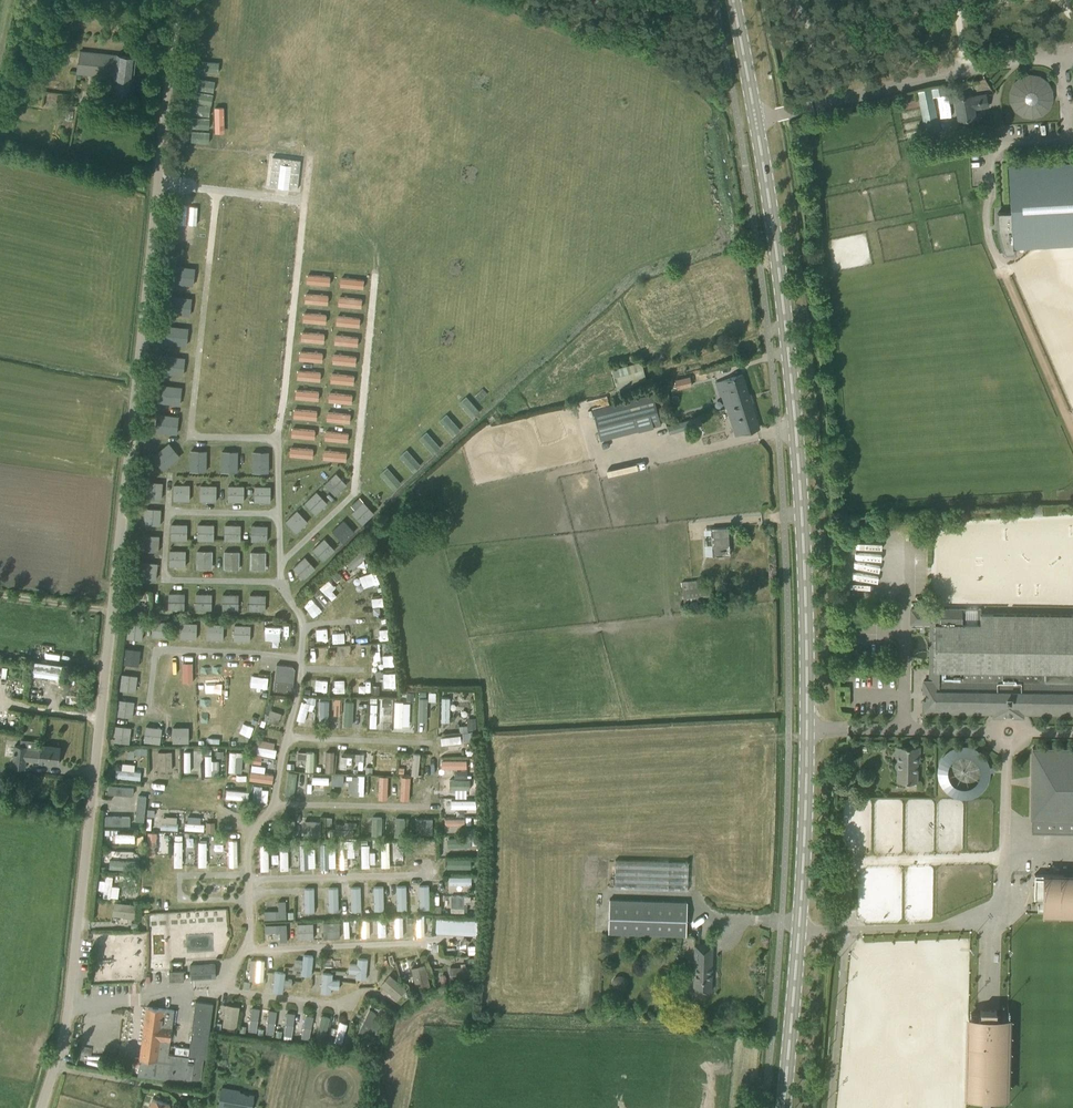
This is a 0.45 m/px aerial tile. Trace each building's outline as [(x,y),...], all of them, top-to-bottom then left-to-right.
[(80,51),(77,72),(91,73),(102,75),(108,75),(107,86),(114,87),(113,103),(119,103),(130,105),(136,57),(125,56),(81,51),(80,51)] [(1019,120),(1056,108),(1045,71),(1008,83),(1019,120)] [(970,97),(970,96),(955,98),(958,120),(974,118),(972,108),(987,106),(985,95),(970,97)] [(67,111),(65,120),(71,121),(73,112),(67,111)] [(1072,243),(1072,161),(1008,164),(1010,211),(997,211),(997,223),(998,233),(999,237),(1001,244),(1003,249),(1004,252),(1013,251),(1013,246),(1072,243)] [(645,383),(639,362),(614,369),(619,390),(645,383)] [(750,400),(742,374),(716,382),(720,396),(723,395),(727,407),(750,400)] [(689,376),(675,379),(677,389),(692,386),(689,376)] [(657,408),(671,405),(668,391),(660,392),(653,394),(653,393),(592,409),(601,441),(661,425),(657,408)] [(759,427),(750,400),(727,407),(736,435),(759,427)] [(690,428),(687,420),(667,426),(670,434),(690,428)] [(336,473),(325,483),(335,494),(347,484),(336,473)] [(147,481),(146,497),(161,498),(162,482),(147,481)] [(174,484),(174,500),(189,500),(189,485),(174,484)] [(201,485),(201,501),(216,501),(216,485),(201,485)] [(228,486),(228,501),(244,501),(244,486),(228,486)] [(255,486),(255,502),(270,502),(270,486),(255,486)] [(316,491),(305,502),(316,513),(327,502),(316,491)] [(363,501),(352,512),(363,523),(374,513),(363,501)] [(145,508),(144,524),(160,524),(161,509),(145,508)] [(297,510),(286,520),(296,532),(307,521),(297,510)] [(344,520),(332,531),(343,542),(354,531),(344,520)] [(171,524),(171,539),(187,540),(187,524),(171,524)] [(198,524),(198,540),(214,540),(214,524),(198,524)] [(225,525),(225,540),(240,540),(240,525),(225,525)] [(252,525),(251,541),(267,541),(267,526),(252,525)] [(730,554),(729,527),(711,528),(711,529),(704,529),(705,555),(730,554)] [(143,534),(142,550),(158,550),(159,535),(143,534)] [(324,538),(313,549),(323,560),(335,549),(324,538)] [(170,550),(169,566),(185,566),(185,551),(170,550)] [(353,569),(365,558),(359,550),(346,561),(353,569)] [(197,551),(197,568),(212,568),(212,551),(197,551)] [(224,551),(224,568),(239,569),(239,551),(224,551)] [(251,552),(250,569),(265,569),(265,552),(251,552)] [(305,557),(293,567),(304,579),(315,568),(305,557)] [(142,562),(141,577),(156,578),(158,563),(142,562)] [(340,570),(346,576),(353,569),(346,563),(340,570)] [(359,576),(362,583),(368,580),(371,586),(381,581),(375,569),(359,576)] [(336,570),(331,575),(337,581),(343,577),(336,570)] [(326,578),(320,589),(330,595),(336,584),(326,578)] [(683,596),(699,594),(697,578),(682,580),(683,596)] [(317,588),(311,592),(316,597),(321,593),(317,588)] [(169,592),(169,609),(185,609),(186,593),(169,592)] [(196,593),(196,609),(212,610),(213,593),(196,593)] [(223,593),(222,610),(239,610),(239,594),(223,593)] [(250,594),(249,610),(266,611),(267,594),(250,594)] [(374,607),(374,612),(383,612),(382,596),(367,597),(368,607),(374,607)] [(304,605),(314,616),(320,610),(310,599),(304,605)] [(982,613),(981,610),(948,609),(911,609),(911,623),(930,623),(929,680),(922,680),(922,693),(926,693),(926,699),(922,699),(922,713),(992,714),(992,717),(1005,718),(1005,715),(1012,715),(1012,718),(1024,718),(1024,713),(1072,714),(1072,614),(982,613)] [(154,620),(152,636),(169,638),(171,622),(154,620)] [(128,621),(126,637),(142,639),(144,623),(128,621)] [(181,622),(180,638),(197,638),(197,622),(181,622)] [(208,623),(207,639),(224,639),(224,623),(208,623)] [(234,625),(234,641),(250,641),(250,625),(234,625)] [(265,639),(281,640),(282,625),(266,625),(265,639)] [(386,643),(382,647),(387,652),(391,648),(386,643)] [(337,646),(337,664),(343,664),(343,659),(349,659),(350,646),(337,646)] [(125,647),(123,663),(139,665),(141,649),(125,647)] [(393,654),(383,654),(383,665),(394,665),(393,654)] [(63,674),(65,665),(33,659),(31,668),(63,674)] [(276,664),(273,690),(289,692),(290,683),(292,665),(276,664)] [(122,673),(120,689),(136,691),(138,675),(122,673)] [(371,691),(371,681),(361,680),(360,691),(371,691)] [(441,697),(442,721),(451,721),(450,696),(441,697)] [(419,697),(418,719),(427,720),(428,697),(419,697)] [(119,699),(117,715),(133,717),(135,701),(119,699)] [(318,722),(329,722),(329,700),(319,699),(318,722)] [(307,720),(309,701),(300,700),(298,719),(307,720)] [(344,700),(344,723),(353,723),(354,701),(344,700)] [(370,727),(377,727),(378,703),(370,702),(370,727)] [(396,707),(396,727),(404,727),(405,707),(396,707)] [(267,717),(278,721),(282,712),(270,708),(267,717)] [(239,733),(251,737),(255,725),(243,721),(239,733)] [(115,725),(113,741),(130,743),(131,727),(115,725)] [(146,725),(144,741),(160,743),(162,727),(146,725)] [(173,727),(173,743),(188,743),(188,727),(173,727)] [(443,735),(442,742),(450,742),(450,745),(461,745),(461,735),(443,735)] [(274,756),(277,742),(256,737),(253,751),(274,756)] [(59,764),(61,746),(40,744),(39,750),(26,749),(26,746),(14,745),(12,767),(25,769),(25,760),(59,764)] [(917,754),(917,746),(895,746),(895,762),(897,762),(897,781),(917,781),(917,762),(919,762),(920,754),(917,754)] [(1032,747),(1031,817),(1032,817),(1032,830),(1072,831),(1072,748),(1032,747)] [(989,795),(990,750),(941,749),(940,794),(989,795)] [(184,750),(184,771),(196,770),(195,750),(184,750)] [(314,770),(315,751),(298,750),(298,759),(306,759),(306,770),(314,770)] [(325,770),(333,770),(334,750),(326,750),(325,770)] [(158,751),(158,770),(172,770),(172,751),(158,751)] [(243,771),(243,751),(230,751),(229,771),(243,771)] [(340,755),(340,767),(352,767),(352,755),(340,755)] [(441,767),(467,767),(467,758),(441,758),(441,767)] [(135,770),(135,762),(122,762),(122,769),(116,768),(116,777),(141,778),(141,770),(135,770)] [(251,779),(267,781),(269,768),(253,766),(251,779)] [(294,796),(296,772),(288,771),(285,795),(294,796)] [(331,784),(344,784),(344,773),(332,773),(331,784)] [(348,794),(365,794),(365,774),(349,774),(348,794)] [(311,788),(324,789),(324,782),(328,782),(329,776),(312,775),(311,788)] [(381,796),(382,776),(374,775),(373,795),(381,796)] [(108,784),(108,793),(133,794),(134,785),(108,784)] [(253,801),(268,802),(269,788),(262,788),(262,784),(254,784),(253,801)] [(227,789),(226,797),(249,798),(249,790),(227,789)] [(136,819),(145,819),(146,795),(137,794),(136,819)] [(451,798),(451,807),(476,808),(476,799),(451,798)] [(105,815),(105,824),(131,824),(131,815),(105,815)] [(161,828),(177,829),(178,816),(161,815),(161,828)] [(200,822),(201,815),(188,815),(188,822),(185,822),(185,829),(205,830),(205,822),(200,822)] [(381,834),(382,817),(374,816),(373,834),(381,834)] [(405,832),(405,816),(393,816),(393,832),(405,832)] [(433,833),(433,817),(416,817),(416,832),(433,833)] [(445,817),(445,831),(471,831),(471,818),(445,817)] [(321,832),(320,820),(304,820),(304,833),(321,832)] [(357,822),(337,821),(337,833),(356,834),(357,822)] [(136,841),(136,833),(116,832),(116,841),(136,841)] [(448,846),(471,845),(471,837),(447,838),(448,846)] [(238,839),(229,839),(230,865),(239,865),(238,839)] [(174,840),(174,866),(183,866),(183,840),(174,840)] [(390,866),(390,840),(381,840),(382,866),(390,866)] [(199,841),(198,865),(207,865),(208,841),(199,841)] [(269,843),(260,843),(261,869),(270,869),(269,843)] [(300,843),(300,867),(316,867),(315,847),(307,847),(307,843),(300,843)] [(362,844),(361,866),(370,866),(371,844),(362,844)] [(289,869),(289,845),(280,845),(280,869),(289,869)] [(320,846),(320,866),(336,866),(336,846),(320,846)] [(354,847),(340,847),(341,867),(349,866),(348,856),(354,856),(354,847)] [(469,857),(447,856),(447,867),(469,867),(469,857)] [(689,862),(615,859),(614,888),(688,891),(689,862)] [(451,873),(451,875),(468,875),(468,883),(471,883),(472,874),(451,873)] [(106,874),(103,896),(119,897),(120,885),(113,884),(114,875),(106,874)] [(1035,874),(1034,898),(1043,898),(1042,913),(1072,914),(1072,875),(1035,874)] [(449,883),(467,884),(467,876),(450,875),(449,883)] [(419,884),(420,908),(430,908),(429,883),(419,884)] [(397,907),(407,907),(407,884),(397,884),(397,907)] [(351,886),(351,910),(362,910),(361,885),(351,886)] [(384,909),(384,885),(374,885),(374,909),(384,909)] [(315,910),(314,886),(304,886),(305,910),(315,910)] [(338,886),(328,886),(329,912),(339,911),(338,886)] [(451,894),(451,910),(465,910),(466,894),(451,894)] [(287,917),(286,899),(278,900),(279,909),(264,909),(264,918),(287,917)] [(687,902),(610,899),(609,932),(686,935),(687,902)] [(113,915),(134,918),(136,905),(115,902),(113,915)] [(417,914),(417,934),(425,934),(425,913),(417,914)] [(396,915),(396,935),(403,935),(404,915),(396,915)] [(436,915),(436,932),(473,933),(473,916),(436,915)] [(378,916),(378,935),(387,935),(386,916),(378,916)] [(370,936),(371,917),(362,917),(362,935),(370,936)] [(323,921),(324,937),(340,937),(340,921),(323,921)] [(297,939),(314,938),(313,922),(297,922),(297,939)] [(288,940),(287,923),(266,923),(266,940),(288,940)] [(601,946),(601,933),(591,933),(590,946),(601,946)] [(711,990),(713,945),(694,944),(693,990),(711,990)] [(301,974),(312,974),(313,954),(303,953),(303,959),(295,959),(295,967),(302,967),(301,974)] [(356,978),(367,979),(368,957),(357,957),(357,962),(349,962),(349,972),(356,972),(356,978)] [(265,979),(265,959),(250,958),(250,979),(265,979)] [(215,963),(190,964),(191,979),(216,978),(215,963)] [(424,964),(411,967),(415,981),(428,977),(424,964)] [(285,978),(285,971),(274,970),(274,991),(284,991),(284,985),(292,985),(292,978),(285,978)] [(184,971),(169,971),(169,981),(184,980),(184,971)] [(333,978),(333,972),(322,972),(321,992),(331,992),(332,987),(340,988),(340,978),(333,978)] [(398,998),(407,986),(389,973),(380,985),(398,998)] [(189,1056),(168,1053),(173,1010),(147,1006),(140,1057),(135,1057),(134,1064),(139,1065),(138,1075),(200,1083),(203,1058),(206,1059),(213,1003),(196,1001),(189,1056)] [(236,1028),(240,1006),(226,1004),(222,1026),(236,1028)] [(256,1030),(261,1007),(253,1005),(248,1028),(256,1030)] [(275,1033),(276,1009),(268,1009),(266,1032),(275,1033)] [(1006,1096),(1008,1017),(996,1017),(996,1010),(980,1010),(980,1017),(968,1016),(966,1095),(983,1095),(982,1101),(990,1101),(990,1096),(1006,1096)] [(287,1011),(284,1035),(292,1036),(296,1012),(287,1011)] [(305,1014),(302,1035),(310,1036),(314,1015),(305,1014)] [(325,1035),(330,1016),(322,1014),(317,1033),(325,1035)] [(340,1021),(334,1040),(341,1043),(348,1023),(340,1021)] [(224,1106),(234,1107),(250,1107),(252,1097),(227,1092),(224,1106)] [(170,1103),(153,1098),(150,1107),(168,1107),(170,1103)]
